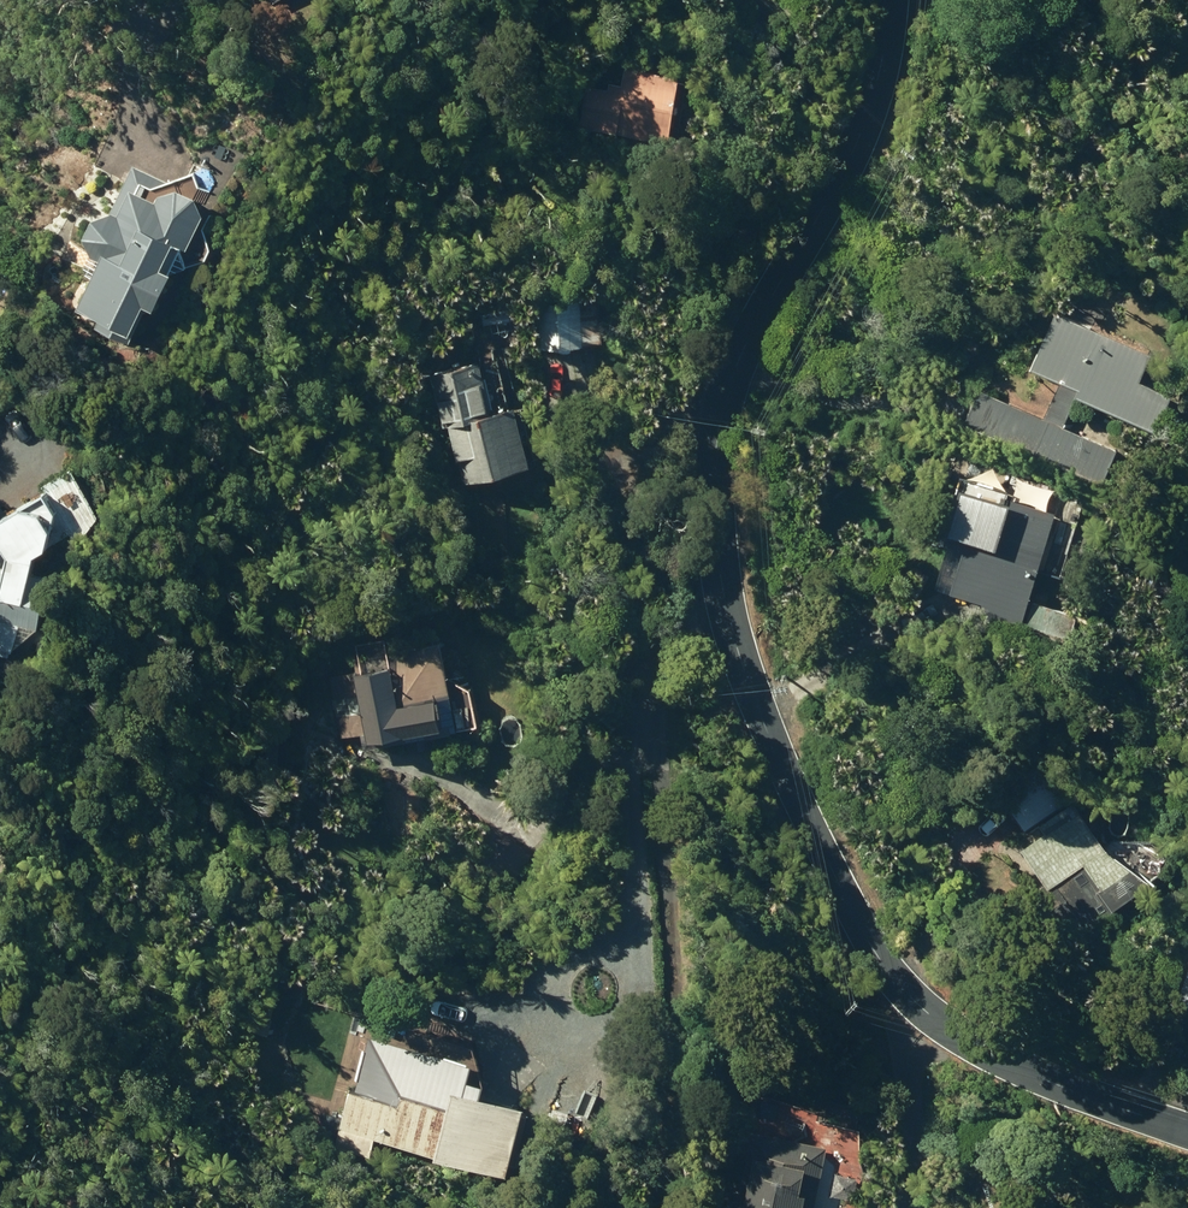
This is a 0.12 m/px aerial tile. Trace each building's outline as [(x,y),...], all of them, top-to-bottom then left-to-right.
[(587,90),(581,134),(669,145),(678,83),(626,77),(623,94),(587,90)] [(103,264),(80,309),(103,321),(96,334),(125,348),(131,335),(146,307),(155,312),(170,283),(160,279),(176,246),(188,252),(202,223),(191,204),(178,198),(159,201),(168,188),(166,188),(134,171),(110,218),(95,223),(86,240),(92,259),(103,264)] [(535,315),(538,349),(605,343),(602,309),(535,315)] [(1074,401),(1157,438),(1173,402),(1139,387),(1151,361),(1055,318),(1029,375),(1076,397),(1074,401)] [(435,383),(465,492),(530,476),(514,417),(491,422),(478,372),(435,383)] [(980,436),(1104,489),(1119,453),(995,400),(980,436)] [(970,487),(938,588),(983,603),(979,616),(1071,645),(1079,620),(1030,606),(1033,600),(1056,519),(1006,503),(1007,499),(970,487)] [(11,655),(34,634),(46,595),(49,584),(29,579),(32,568),(42,563),(48,541),(40,527),(20,521),(0,532),(0,556),(7,568),(4,575),(0,574),(0,652),(11,655)] [(489,563),(493,571),(514,561),(509,553),(489,563)] [(393,676),(336,687),(347,747),(369,742),(371,751),(441,737),(435,706),(450,703),(441,652),(390,662),(393,676)] [(1014,806),(1029,829),(1074,801),(1059,777),(1014,806)] [(1071,805),(1041,827),(1045,833),(1020,852),(1057,904),(1038,918),(1058,947),(1120,902),(1113,893),(1105,900),(1102,897),(1126,879),(1071,805)] [(1175,999),(1187,1004),(1187,964),(1175,999)] [(344,1127),(453,1157),(479,1063),(374,1034),(359,1088),(355,1086),(344,1127)] [(480,1145),(498,1152),(508,1121),(490,1116),(480,1145)] [(756,1136),(742,1207),(812,1207),(824,1149),(756,1136)]
